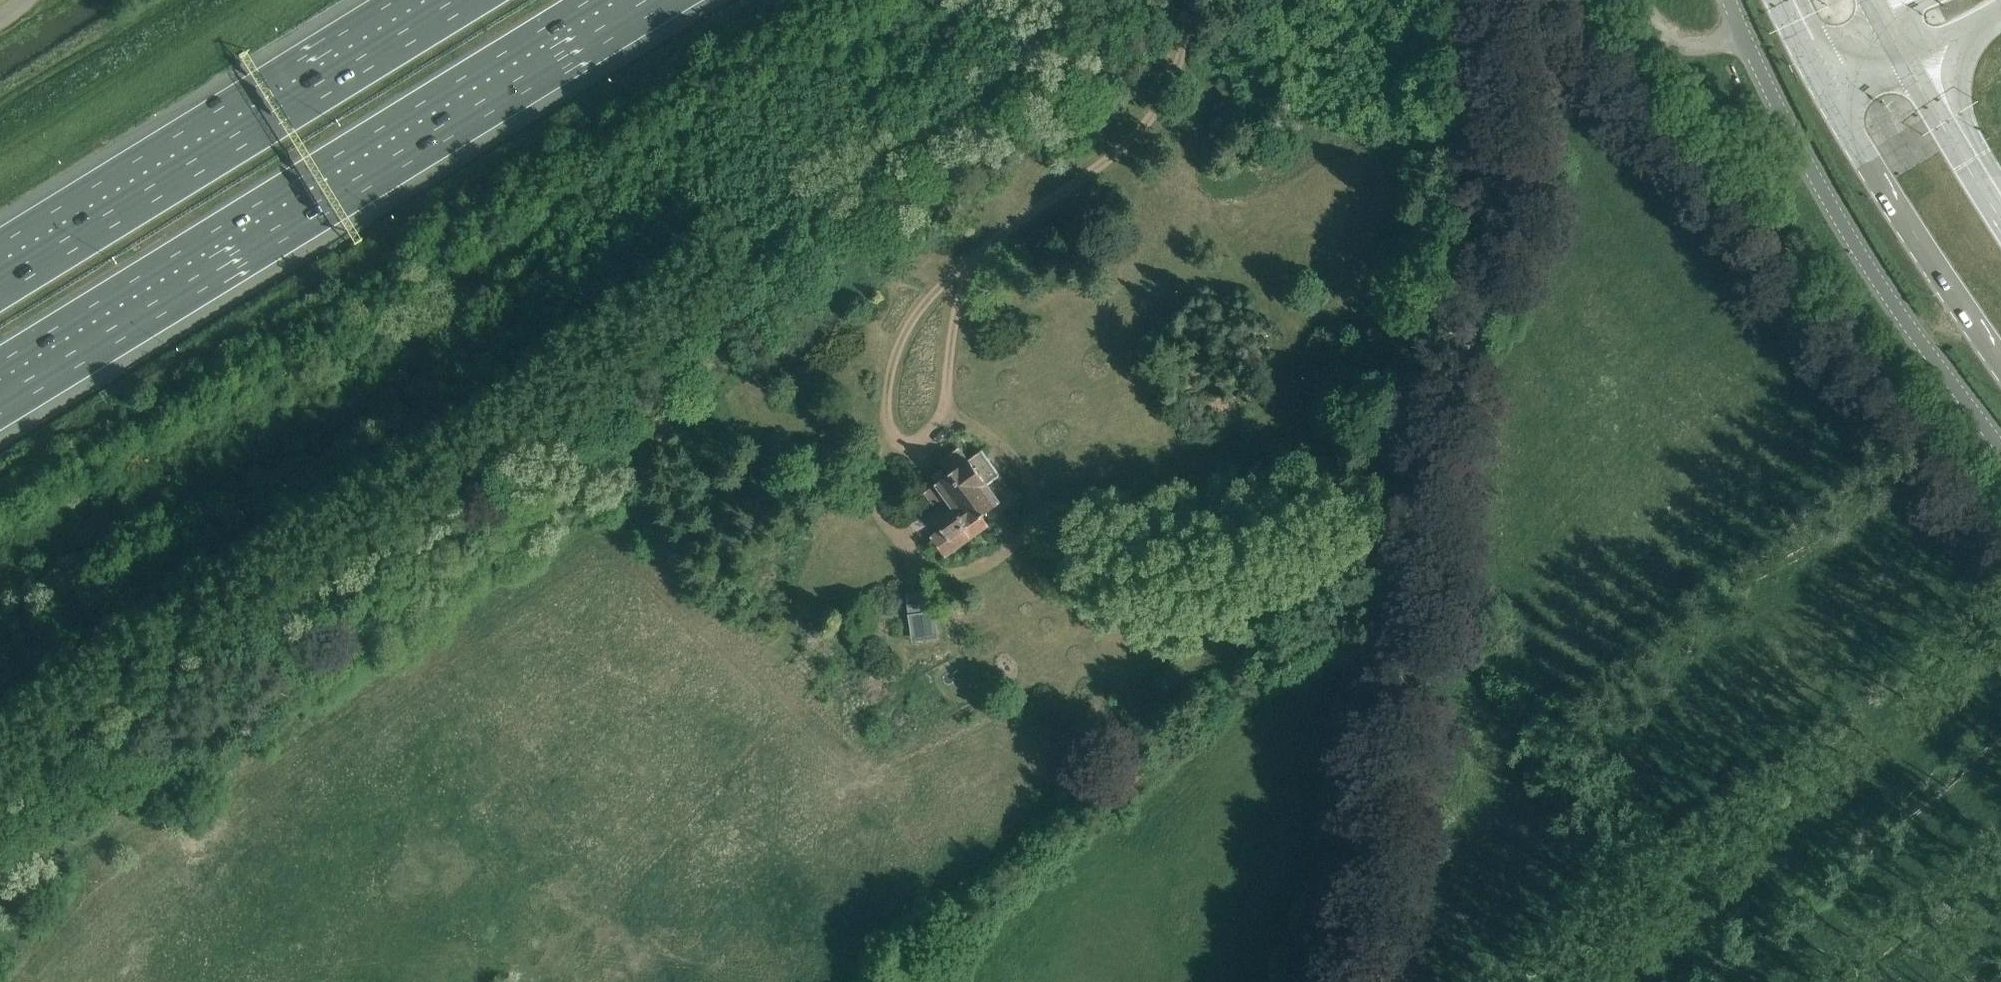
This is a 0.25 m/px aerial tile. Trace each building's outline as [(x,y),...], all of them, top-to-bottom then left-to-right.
[(931,537),(945,557),(989,525),(982,516),(1001,502),(988,484),(1000,475),(982,450),(968,460),(959,447),(941,461),(950,474),(925,492),(934,505),(946,497),(954,508),(936,521),(942,529),(931,537)] [(931,611),(928,590),(906,593),(909,614),(931,611)]
